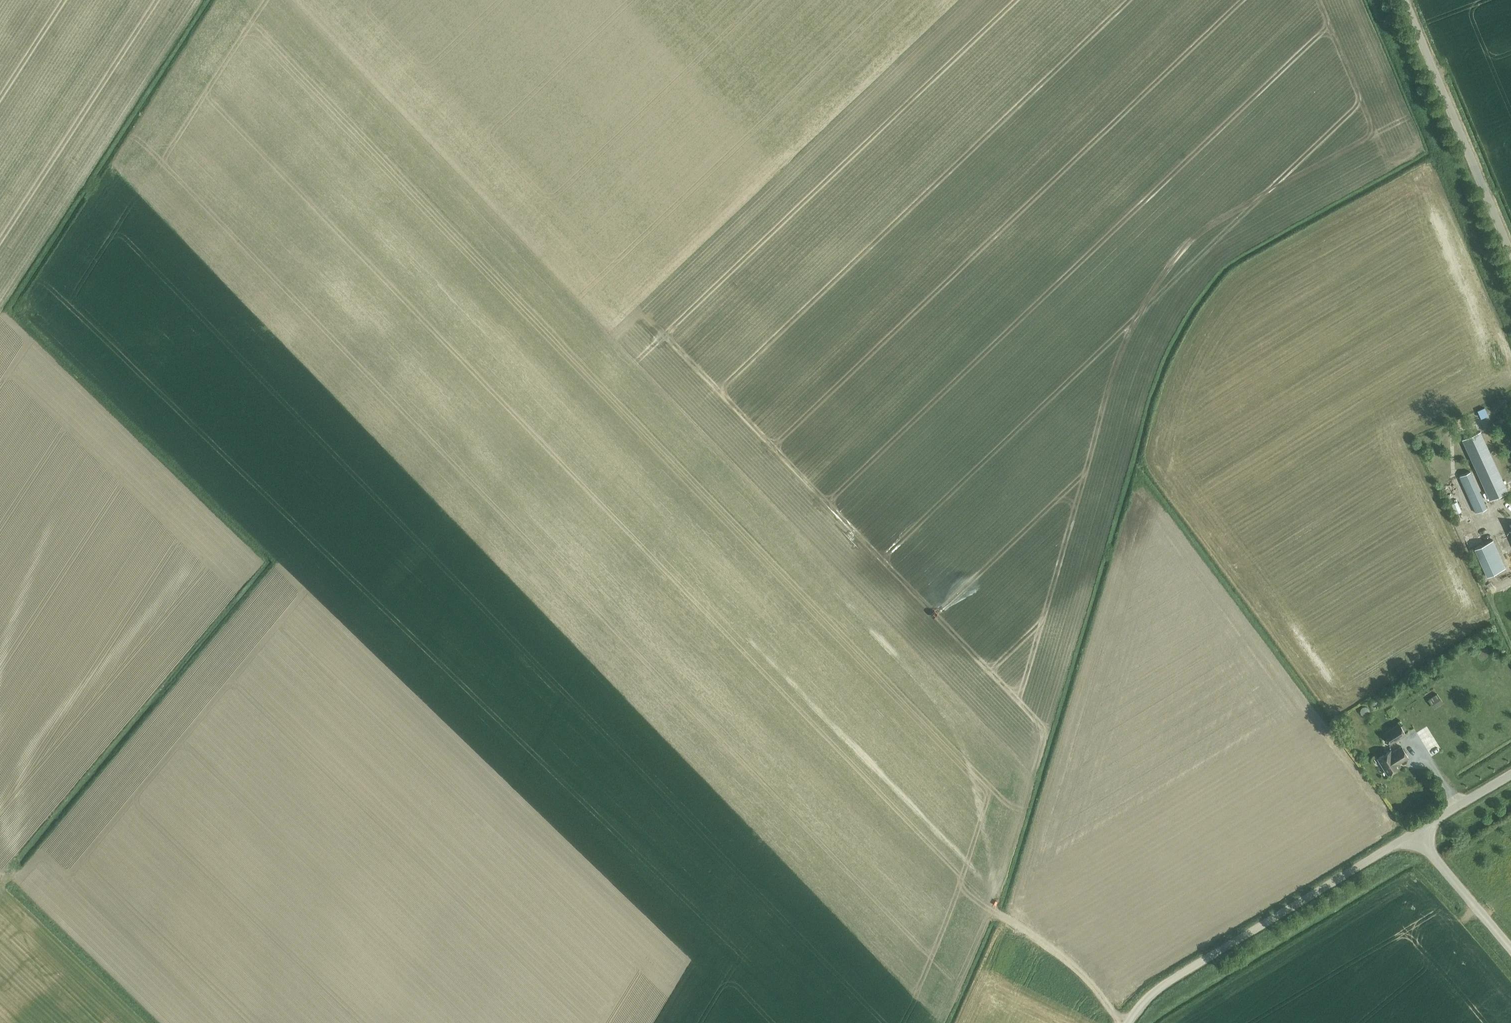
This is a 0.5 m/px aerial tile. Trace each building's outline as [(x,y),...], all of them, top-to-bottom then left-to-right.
[(1488,402),(1481,406),(1485,414),(1492,410),(1488,402)] [(1463,439),(1490,500),(1508,492),(1481,431),(1463,439)] [(1459,476),(1476,513),(1487,508),(1470,471),(1459,476)] [(1479,535),(1479,524),(1475,524),(1474,519),(1464,520),(1464,528),(1470,528),(1470,535),(1479,535)] [(1505,567),(1493,539),(1474,548),(1487,575),(1505,567)] [(1435,704),(1442,699),(1438,692),(1431,697),(1435,704)] [(1405,734),(1399,724),(1384,733),(1390,743),(1405,734)] [(1408,757),(1401,746),(1392,752),(1391,750),(1378,758),(1387,774),(1400,766),(1399,763),(1408,757)]
